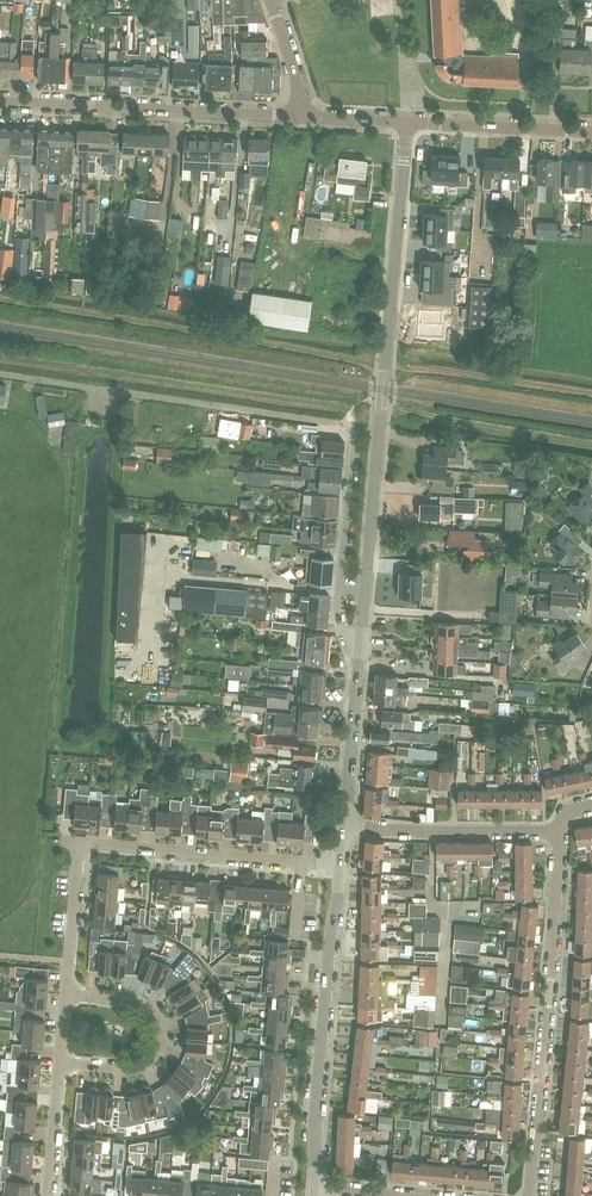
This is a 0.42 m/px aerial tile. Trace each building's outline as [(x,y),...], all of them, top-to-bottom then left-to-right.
[(212,0),(199,0),(200,15),(213,15),(212,0)] [(223,23),(223,0),(212,0),(213,15),(213,23),(223,23)] [(234,14),(233,0),(223,0),(223,23),(234,23),(234,14)] [(234,14),(244,14),(244,0),(233,0),(234,14)] [(259,14),(264,14),(260,0),(244,0),(244,14),(259,14)] [(461,34),(460,22),(462,22),(463,22),(465,21),(466,21),(468,20),(469,19),(470,18),(471,17),(472,16),(473,14),(474,13),(474,11),(475,10),(475,8),(475,6),(475,5),(474,3),(474,2),(473,0),(431,0),(434,54),(436,54),(436,61),(435,61),(435,64),(437,64),(437,68),(441,75),(444,77),(446,79),(449,80),(452,80),(453,82),(455,83),(455,81),(463,81),(463,83),(518,85),(519,58),(466,55),(462,52),(461,41),(464,40),(463,33),(461,34)] [(24,2),(14,1),(13,11),(23,12),(24,2)] [(121,14),(110,14),(110,26),(121,26),(121,14)] [(43,20),(42,28),(50,29),(51,20),(43,20)] [(199,24),(189,24),(189,54),(192,54),(193,55),(195,55),(196,54),(199,54),(199,24)] [(247,57),(257,56),(266,56),(266,37),(248,37),(248,30),(242,30),(242,57),(247,57)] [(119,35),(119,48),(128,48),(128,35),(119,35)] [(225,36),(224,53),(223,87),(233,88),(234,64),(231,64),(232,36),(225,36)] [(559,70),(574,71),(575,46),(568,45),(568,38),(552,37),(551,61),(560,61),(559,70)] [(23,38),(21,57),(20,77),(24,77),(25,79),(29,79),(31,77),(32,77),(35,39),(23,38)] [(585,39),(585,46),(575,46),(574,71),(589,72),(590,64),(591,64),(591,39),(585,39)] [(146,63),(146,51),(147,41),(142,40),(141,51),(141,53),(134,53),(134,62),(132,84),(144,84),(146,63)] [(9,76),(11,42),(0,41),(0,77),(4,77),(5,76),(9,76)] [(38,79),(48,80),(50,42),(40,41),(38,79)] [(19,77),(20,77),(21,57),(16,57),(17,42),(11,42),(9,76),(13,76),(14,78),(17,78),(19,77)] [(48,80),(58,80),(59,57),(54,57),(55,42),(50,42),(48,80)] [(58,80),(69,80),(70,57),(64,57),(65,42),(60,42),(59,57),(58,80)] [(73,81),(88,81),(90,43),(84,43),(83,47),(82,47),(82,60),(73,60),(73,81)] [(90,43),(88,81),(103,82),(104,61),(98,61),(98,47),(97,47),(97,43),(90,43)] [(108,82),(120,83),(122,50),(117,49),(117,61),(109,61),(108,82)] [(122,50),(120,83),(132,84),(134,62),(126,62),(127,50),(122,50)] [(144,84),(159,85),(160,63),(159,63),(151,63),(151,51),(146,51),(146,63),(144,84)] [(203,87),(213,87),(214,52),(209,52),(209,63),(204,63),(203,87)] [(213,87),(223,87),(224,53),(214,52),(213,87)] [(160,63),(159,85),(168,85),(170,64),(165,64),(165,55),(160,55),(159,63),(160,63)] [(279,89),(280,64),(274,64),(275,56),(266,56),(257,56),(247,57),(248,61),(251,61),(251,64),(253,64),(253,89),(271,90),(271,89),(279,89)] [(198,87),(199,62),(174,61),(173,85),(198,87)] [(253,64),(251,64),(238,64),(237,88),(253,89),(253,64)] [(9,144),(10,126),(0,125),(0,143),(4,144),(4,155),(1,155),(0,164),(0,172),(7,172),(8,156),(9,144)] [(10,126),(9,144),(8,156),(15,156),(14,176),(20,176),(21,156),(21,154),(22,126),(10,126)] [(34,127),(22,126),(21,154),(21,156),(20,165),(32,166),(32,157),(33,145),(34,127)] [(38,145),(36,169),(48,169),(49,158),(50,146),(50,128),(39,127),(38,145)] [(49,158),(48,169),(60,170),(60,158),(60,156),(62,128),(50,128),(50,146),(49,158)] [(60,158),(60,170),(65,170),(72,170),(73,147),(74,129),(62,128),(60,156),(60,158)] [(88,160),(89,157),(90,130),(78,129),(77,147),(78,147),(78,157),(83,157),(82,173),(82,188),(87,189),(87,188),(88,172),(88,160)] [(109,131),(90,130),(89,157),(88,160),(96,161),(96,155),(96,148),(102,148),(107,149),(109,149),(109,144),(109,133),(109,131)] [(123,153),(138,154),(139,132),(124,131),(123,153)] [(154,132),(139,132),(138,154),(153,154),(154,132)] [(154,132),(153,154),(153,162),(159,162),(159,155),(169,155),(170,133),(154,132)] [(190,179),(192,179),(195,179),(197,136),(195,136),(194,134),(189,134),(188,136),(185,136),(183,166),(191,166),(190,179)] [(209,158),(210,137),(207,137),(206,135),(201,135),(200,136),(197,136),(195,179),(192,179),(190,200),(199,201),(200,175),(201,175),(201,167),(208,167),(209,158)] [(222,138),(220,170),(220,176),(221,176),(225,176),(226,168),(234,168),(235,159),(236,159),(237,138),(231,138),(231,136),(223,136),(223,138),(222,138)] [(220,176),(220,170),(222,138),(210,137),(209,158),(208,167),(215,167),(215,170),(215,176),(214,186),(220,187),(221,176),(220,176)] [(268,163),(269,139),(249,138),(248,162),(268,163)] [(117,145),(109,144),(109,149),(107,149),(102,148),(101,164),(107,164),(116,165),(117,145)] [(355,185),(353,198),(370,200),(371,186),(368,186),(370,167),(366,167),(367,160),(350,158),(351,155),(342,154),(342,157),(339,157),(337,174),(336,182),(355,185)] [(431,183),(445,184),(446,155),(432,155),(431,170),(423,169),(422,183),(431,183)] [(461,156),(446,155),(445,184),(467,185),(468,172),(460,171),(461,156)] [(492,175),(500,175),(501,158),(484,157),(482,187),(491,188),(492,175)] [(518,189),(518,184),(519,158),(501,158),(500,175),(510,176),(509,189),(518,189)] [(539,159),(538,181),(546,181),(546,189),(545,200),(559,201),(559,190),(560,172),(553,172),(553,160),(539,159)] [(563,172),(562,190),(575,191),(576,182),(584,183),(585,161),(570,161),(570,172),(563,172)] [(583,192),(591,192),(591,162),(585,161),(584,183),(583,192)] [(116,174),(116,165),(107,164),(106,173),(116,174)] [(239,186),(241,187),(250,187),(251,172),(240,171),(239,186)] [(55,197),(55,183),(44,183),(44,197),(55,197)] [(87,189),(87,192),(85,231),(96,232),(96,220),(98,220),(98,213),(95,213),(96,196),(94,196),(95,188),(87,188),(87,189)] [(74,231),(85,231),(87,192),(81,192),(76,192),(74,231)] [(13,196),(0,195),(0,197),(0,215),(11,216),(13,196)] [(129,216),(146,218),(149,199),(131,197),(129,212),(129,216)] [(45,238),(46,227),(47,199),(38,198),(33,198),(33,207),(32,227),(31,227),(31,240),(45,240),(45,238)] [(525,198),(514,198),(513,215),(524,216),(525,198)] [(47,199),(46,227),(56,228),(57,199),(47,199)] [(70,200),(59,199),(58,220),(68,221),(70,200)] [(149,199),(146,218),(153,219),(160,220),(163,202),(149,199)] [(225,216),(225,199),(216,199),(216,216),(225,216)] [(447,229),(453,230),(454,208),(440,207),(440,214),(425,213),(424,228),(447,229)] [(128,216),(129,216),(129,212),(110,209),(107,227),(126,230),(128,216)] [(304,236),(340,241),(369,246),(371,232),(351,229),(352,224),(307,217),(304,236)] [(546,221),(546,237),(555,237),(556,222),(546,221)] [(587,224),(583,224),(582,240),(591,240),(591,224),(587,223),(587,224)] [(447,229),(424,228),(423,242),(437,243),(437,250),(451,251),(452,243),(446,243),(447,229)] [(46,238),(45,272),(54,272),(56,238),(46,238)] [(11,278),(14,250),(0,249),(0,277),(11,278)] [(26,281),(29,251),(16,250),(14,281),(26,281)] [(421,274),(449,276),(450,261),(450,254),(445,254),(445,261),(422,260),(421,274)] [(241,261),(237,289),(251,291),(255,263),(241,261)] [(217,263),(215,283),(228,285),(231,265),(217,263)] [(44,286),(44,279),(44,274),(31,274),(31,286),(44,286)] [(449,290),(449,276),(421,274),(420,288),(422,288),(434,289),(433,303),(452,304),(453,290),(449,290)] [(84,277),(71,277),(70,291),(84,291),(84,277)] [(88,278),(86,292),(98,293),(99,280),(88,278)] [(44,279),(44,286),(55,287),(55,279),(44,279)] [(490,329),(493,284),(469,282),(466,327),(490,329)] [(134,290),(125,288),(123,296),(133,297),(134,290)] [(251,291),(247,320),(307,329),(311,300),(251,291)] [(194,301),(195,297),(169,293),(168,308),(193,311),(194,301)] [(193,311),(193,312),(203,313),(205,303),(194,301),(193,311)] [(247,306),(229,304),(227,316),(245,318),(247,306)] [(419,309),(418,323),(443,324),(444,310),(419,309)] [(442,338),(443,324),(418,323),(417,336),(442,338)] [(48,415),(44,395),(37,396),(41,417),(47,416),(48,422),(49,422),(50,427),(47,427),(52,426),(50,427),(50,425),(65,422),(63,412),(48,415)] [(221,418),(218,435),(238,438),(238,436),(249,438),(252,424),(221,418)] [(79,421),(66,420),(63,451),(76,452),(79,421)] [(318,445),(317,454),(343,456),(344,441),(319,439),(320,434),(314,434),(313,444),(318,445)] [(221,438),(202,436),(200,451),(219,453),(221,438)] [(468,440),(466,447),(476,449),(477,442),(468,440)] [(424,452),(423,466),(445,468),(446,463),(455,464),(455,462),(464,463),(464,454),(462,453),(462,448),(441,447),(441,453),(433,453),(424,452)] [(171,463),(172,449),(158,448),(156,462),(171,463)] [(343,456),(317,454),(313,451),(298,449),(297,458),(309,460),(308,463),(342,466),(343,456)] [(123,469),(124,469),(136,470),(137,459),(124,458),(123,469)] [(264,458),(263,466),(281,467),(282,461),(282,460),(264,458)] [(530,461),(514,459),(513,473),(529,474),(530,461)] [(544,481),(547,461),(535,459),(533,480),(544,481)] [(283,460),(282,468),(293,469),(294,462),(283,460)] [(479,462),(479,470),(499,471),(500,463),(479,462)] [(302,465),(301,476),(319,478),(341,480),(342,468),(302,465)] [(423,466),(422,481),(430,481),(439,482),(438,489),(451,491),(452,483),(448,483),(449,476),(445,475),(445,468),(423,466)] [(271,473),(248,470),(246,482),(261,484),(270,485),(271,478),(271,473)] [(308,481),(308,488),(318,489),(324,490),(333,490),(340,491),(341,480),(319,478),(319,482),(308,481)] [(528,481),(512,480),(511,493),(527,494),(528,481)] [(588,483),(578,489),(583,495),(568,505),(569,506),(567,507),(572,515),(574,514),(579,523),(591,514),(591,509),(588,503),(591,500),(591,489),(588,483)] [(530,497),(543,499),(546,486),(533,484),(530,497)] [(313,513),(328,515),(338,516),(339,497),(313,495),(312,505),(303,504),(303,510),(294,509),(294,514),(313,516),(313,513)] [(477,505),(477,498),(475,497),(463,497),(440,497),(440,504),(420,503),(419,518),(453,519),(453,512),(477,513),(477,505)] [(507,500),(506,529),(522,530),(524,502),(507,500)] [(231,523),(242,524),(245,524),(247,509),(232,507),(231,523)] [(337,521),(313,518),(302,517),(300,530),(336,533),(337,521)] [(569,561),(580,548),(574,544),(579,537),(564,524),(558,530),(560,532),(549,544),(557,550),(553,555),(563,564),(567,559),(569,561)] [(460,547),(463,547),(463,557),(484,558),(484,548),(495,548),(502,538),(502,531),(449,529),(446,542),(460,543),(460,547)] [(121,546),(146,547),(147,531),(121,530),(121,546)] [(335,545),(336,533),(300,530),(299,542),(335,545)] [(271,532),(270,541),(291,544),(292,534),(271,532)] [(192,548),(218,548),(218,537),(192,537),(192,548)] [(228,554),(252,555),(252,541),(228,540),(228,554)] [(270,542),(255,542),(255,555),(269,555),(270,542)] [(271,544),(270,559),(279,560),(281,545),(271,544)] [(146,547),(121,546),(120,562),(145,563),(146,547)] [(301,548),(300,556),(308,557),(306,567),(333,570),(334,558),(315,557),(315,549),(301,548)] [(194,556),(192,571),(217,573),(218,558),(194,556)] [(509,556),(509,565),(521,566),(521,556),(509,556)] [(120,562),(119,577),(143,578),(145,563),(120,562)] [(435,564),(408,563),(407,572),(400,572),(399,595),(421,596),(421,581),(434,581),(435,564)] [(514,575),(515,566),(507,565),(505,574),(514,575)] [(298,577),(297,585),(305,585),(306,583),(331,585),(333,570),(306,567),(305,578),(298,577)] [(551,587),(550,594),(575,596),(577,582),(571,582),(571,574),(560,573),(539,572),(538,586),(551,587)] [(142,593),(143,578),(119,577),(119,592),(142,593)] [(169,608),(183,609),(183,610),(244,615),(244,616),(266,618),(267,608),(245,606),(247,590),(185,584),(184,596),(170,594),(169,608)] [(501,589),(499,621),(515,622),(518,590),(501,589)] [(140,609),(142,593),(119,592),(118,608),(140,609)] [(298,592),(297,608),(308,609),(329,611),(330,595),(298,592)] [(568,610),(574,610),(575,596),(550,594),(550,601),(537,600),(535,614),(557,616),(567,617),(568,610)] [(117,623),(139,624),(140,609),(118,608),(117,623)] [(291,618),(291,623),(301,623),(306,624),(318,625),(327,626),(328,624),(329,611),(308,609),(308,617),(301,616),(292,615),(291,618)] [(256,618),(255,626),(268,627),(268,621),(268,620),(266,619),(263,619),(256,618)] [(272,621),(272,628),(288,630),(297,631),(296,645),(296,646),(303,646),(328,649),(330,636),(327,635),(327,633),(317,632),(305,631),(305,632),(300,631),(301,623),(291,623),(273,621),(272,621)] [(138,640),(139,624),(117,623),(117,639),(138,640)] [(436,623),(435,635),(458,637),(458,631),(472,631),(472,625),(436,623)] [(510,638),(511,624),(501,623),(500,637),(510,638)] [(581,649),(584,647),(574,633),(561,642),(559,639),(552,644),(559,654),(552,659),(561,672),(586,655),(581,649)] [(478,650),(478,644),(467,644),(467,637),(458,637),(435,635),(433,635),(432,637),(431,642),(433,644),(435,644),(435,648),(478,650)] [(238,641),(231,640),(230,649),(238,649),(238,641)] [(501,642),(501,650),(511,651),(512,641),(502,640),(501,642)] [(269,658),(268,666),(297,669),(302,669),(303,669),(304,661),(315,662),(324,663),(324,661),(327,661),(328,649),(303,646),(302,656),(300,656),(298,658),(298,661),(269,658)] [(434,659),(434,660),(457,661),(457,654),(478,655),(478,650),(435,648),(435,651),(432,651),(431,652),(431,657),(432,659),(434,659)] [(501,650),(497,649),(495,649),(494,653),(499,653),(498,663),(506,664),(510,664),(511,651),(501,650)] [(466,665),(463,665),(457,665),(457,661),(434,660),(433,673),(447,673),(456,674),(456,673),(466,673),(466,665)] [(511,668),(513,670),(518,677),(527,670),(520,661),(511,668)] [(506,664),(498,663),(494,663),(493,673),(505,674),(506,664)] [(239,665),(238,678),(249,679),(250,666),(239,665)] [(268,666),(268,673),(294,675),(293,684),(297,684),(300,685),(325,687),(326,676),(323,675),(323,673),(314,672),(302,671),(302,669),(297,669),(268,666)] [(167,684),(179,685),(180,673),(169,672),(167,684)] [(408,685),(419,686),(428,687),(428,678),(409,676),(408,678),(397,677),(397,675),(376,673),(375,683),(408,685)] [(512,694),(527,695),(535,696),(536,683),(514,681),(512,694)] [(408,685),(375,683),(374,691),(395,693),(395,690),(407,691),(408,685)] [(297,684),(296,695),(301,695),(300,698),(311,699),(321,700),(321,697),(324,697),(325,687),(300,685),(297,684)] [(290,698),(291,691),(262,689),(262,690),(257,689),(256,695),(290,698)] [(473,690),(472,699),(487,700),(489,700),(494,701),(495,692),(481,691),(473,690)] [(395,693),(374,691),(373,703),(395,705),(404,705),(404,701),(406,701),(407,693),(395,693)] [(242,710),(252,710),(265,712),(266,700),(242,698),(242,710)] [(466,711),(484,712),(488,713),(487,719),(496,720),(497,709),(488,709),(489,700),(487,700),(472,699),(471,706),(466,705),(466,711)] [(291,719),(299,720),(318,722),(319,719),(322,719),(323,710),(320,710),(320,707),(306,706),(292,704),(292,714),(291,719)] [(411,712),(403,712),(382,710),(381,725),(400,726),(400,725),(415,727),(415,719),(410,719),(411,712)] [(265,731),(273,731),(308,735),(317,736),(318,722),(299,720),(299,726),(290,725),(291,719),(292,714),(266,712),(265,731)] [(207,721),(202,720),(201,726),(213,727),(214,714),(207,713),(207,721)] [(508,722),(507,730),(508,730),(508,733),(517,734),(519,719),(509,719),(509,722),(508,722)] [(461,724),(440,721),(439,731),(454,732),(460,733),(461,724)] [(370,741),(380,742),(389,743),(389,738),(408,740),(408,739),(409,732),(381,729),(371,728),(371,729),(372,729),(372,733),(371,733),(370,741)] [(438,732),(430,731),(429,733),(422,733),(422,740),(422,741),(437,742),(438,732)] [(168,743),(168,732),(159,732),(159,743),(168,743)] [(263,745),(264,733),(251,732),(250,744),(263,745)] [(422,740),(422,733),(409,732),(408,739),(422,740)] [(315,759),(316,746),(299,744),(299,737),(269,734),(268,747),(294,749),(293,757),(315,759)] [(458,740),(457,757),(465,757),(466,740),(458,740)] [(438,750),(408,747),(408,755),(437,759),(438,750)] [(369,751),(368,763),(391,765),(392,753),(369,751)] [(113,758),(99,756),(98,763),(113,765),(113,758)] [(232,758),(231,768),(248,770),(249,760),(232,758)] [(584,762),(586,769),(589,784),(591,783),(591,760),(587,761),(584,762)] [(281,767),(280,773),(313,777),(315,765),(297,763),(296,769),(281,767)] [(391,765),(368,763),(367,775),(367,782),(390,784),(391,765)] [(193,766),(174,764),(173,775),(192,777),(193,766)] [(215,778),(230,780),(231,768),(216,767),(215,778)] [(231,768),(230,780),(229,787),(246,789),(248,770),(231,768)] [(428,787),(431,787),(448,789),(450,789),(452,771),(429,769),(428,787)] [(586,769),(572,772),(575,787),(589,784),(586,769)] [(572,772),(558,775),(561,790),(575,787),(572,772)] [(313,777),(280,773),(270,773),(269,778),(268,785),(294,788),(294,787),(312,788),(313,777)] [(558,775),(544,778),(547,793),(561,790),(558,775)] [(86,828),(87,825),(89,804),(89,797),(90,797),(90,794),(77,793),(78,788),(66,787),(64,816),(71,817),(72,814),(74,814),(74,824),(74,827),(86,828)] [(366,787),(365,801),(381,802),(382,788),(366,787)] [(448,789),(431,787),(430,795),(448,797),(448,789)] [(130,798),(130,802),(127,828),(130,829),(130,832),(140,833),(141,830),(142,814),(149,815),(151,795),(152,789),(142,788),(141,799),(130,798)] [(89,804),(87,825),(100,826),(101,811),(108,811),(110,791),(105,790),(104,793),(103,793),(102,805),(97,805),(98,798),(90,797),(89,797),(89,804)] [(472,805),(486,805),(486,790),(472,791),(472,805)] [(486,790),(486,805),(500,805),(500,790),(486,790)] [(514,790),(500,790),(500,805),(514,805),(514,790)] [(528,805),(528,790),(514,790),(514,805),(528,805)] [(542,790),(528,790),(528,805),(542,805),(542,790)] [(127,828),(130,802),(123,801),(121,803),(120,807),(116,806),(117,795),(115,794),(115,791),(110,791),(108,811),(116,812),(114,827),(127,828)] [(458,805),(472,805),(472,791),(457,791),(458,805)] [(155,831),(168,832),(170,811),(157,810),(158,796),(151,795),(149,815),(156,816),(155,831)] [(190,819),(191,803),(192,796),(185,795),(181,801),(179,799),(171,798),(170,811),(168,832),(181,833),(183,818),(190,819)] [(399,807),(399,803),(407,804),(407,797),(399,797),(399,800),(394,799),(393,806),(399,807)] [(435,799),(435,807),(447,807),(447,798),(435,798),(435,799)] [(365,801),(364,815),(380,816),(381,802),(365,801)] [(209,836),(211,815),(211,809),(211,805),(191,803),(190,819),(197,819),(196,834),(209,836)] [(264,825),(271,826),(272,818),(273,807),(265,806),(264,820),(251,818),(249,843),(261,844),(261,841),(262,841),(264,825)] [(419,820),(427,821),(433,820),(434,820),(434,807),(430,806),(426,806),(426,813),(420,813),(419,820)] [(211,809),(211,815),(209,836),(222,837),(223,822),(230,822),(231,814),(231,807),(227,807),(224,809),(224,810),(211,809)] [(231,814),(230,822),(238,823),(236,838),(237,838),(237,842),(249,843),(251,818),(238,817),(239,808),(231,807),(231,814)] [(277,842),(290,843),(292,822),(293,813),(280,812),(280,811),(275,811),(275,807),(273,807),(272,818),(271,826),(278,827),(277,842)] [(304,829),(313,830),(314,814),(306,813),(305,823),(292,822),(290,843),(303,844),(304,829)] [(574,828),(576,844),(585,842),(586,850),(589,850),(591,849),(591,847),(591,841),(588,826),(574,828)] [(383,855),(384,841),(366,839),(365,853),(383,855)] [(450,863),(450,857),(451,842),(437,842),(437,857),(444,857),(444,862),(450,863)] [(457,857),(464,857),(464,842),(451,842),(450,857),(450,863),(457,863),(457,857)] [(478,842),(464,842),(464,857),(471,857),(471,862),(478,862),(478,842)] [(492,857),(492,842),(478,842),(478,862),(485,862),(485,857),(492,857)] [(503,859),(503,853),(504,853),(504,842),(496,842),(496,853),(498,853),(498,858),(498,859),(502,859),(503,859)] [(532,856),(532,842),(515,842),(515,849),(511,849),(511,856),(515,856),(532,856)] [(382,869),(382,861),(383,855),(365,853),(363,868),(382,869)] [(532,870),(532,856),(515,856),(515,870),(532,870)] [(424,864),(424,859),(414,859),(413,868),(423,869),(422,873),(430,873),(430,858),(425,858),(425,864),(424,864)] [(493,870),(501,870),(502,870),(502,859),(498,859),(498,858),(495,858),(495,863),(493,863),(493,870)] [(591,883),(591,869),(578,869),(578,882),(591,883)] [(515,870),(515,884),(532,884),(532,870),(515,870)] [(118,887),(120,874),(99,872),(98,877),(96,877),(95,885),(118,887)] [(363,873),(362,887),(381,888),(388,888),(388,882),(381,882),(381,873),(363,873)] [(169,907),(172,875),(165,875),(165,878),(158,877),(156,902),(164,902),(167,906),(169,907)] [(178,876),(172,875),(169,907),(172,907),(175,904),(182,905),(184,879),(178,879),(178,876)] [(425,876),(414,875),(413,887),(425,887),(425,876)] [(191,877),(190,880),(184,879),(182,905),(190,906),(190,911),(194,912),(195,899),(197,880),(197,878),(191,877)] [(215,911),(216,904),(216,895),(209,895),(210,882),(197,880),(195,899),(208,901),(208,910),(215,911)] [(238,881),(231,881),(231,884),(225,883),(223,896),(216,895),(216,904),(215,911),(214,919),(222,920),(223,912),(235,913),(236,903),(238,881)] [(251,883),(238,881),(236,903),(249,904),(251,883)] [(577,896),(591,897),(591,883),(578,882),(577,896)] [(251,883),(249,904),(262,905),(264,884),(251,883)] [(262,905),(261,909),(272,910),(274,910),(274,907),(276,885),(264,884),(262,905)] [(496,889),(496,884),(493,884),(493,898),(496,898),(496,899),(504,899),(504,888),(496,889)] [(532,884),(515,884),(515,898),(532,898),(532,884)] [(97,893),(96,898),(117,900),(118,887),(95,885),(95,892),(97,893)] [(274,907),(274,910),(277,910),(279,908),(279,907),(288,908),(289,889),(283,888),(283,886),(276,885),(274,907)] [(380,902),(381,888),(362,887),(362,901),(380,902)] [(441,900),(450,900),(450,890),(441,890),(441,900)] [(577,896),(577,910),(591,911),(591,897),(577,896)] [(93,910),(116,912),(119,913),(120,900),(117,900),(96,898),(96,902),(94,903),(93,910)] [(362,915),(380,916),(384,916),(384,910),(380,910),(380,902),(362,901),(362,915)] [(502,918),(507,919),(508,912),(504,912),(505,902),(494,903),(484,902),(483,912),(492,913),(492,914),(500,915),(503,915),(502,918)] [(424,916),(426,916),(426,903),(409,903),(409,916),(415,916),(424,916)] [(513,916),(520,917),(536,919),(538,904),(522,903),(521,910),(513,909),(512,913),(513,913),(513,916)] [(116,912),(93,910),(92,918),(94,919),(94,924),(115,926),(116,912)] [(576,924),(591,925),(591,911),(577,910),(576,924)] [(362,915),(361,929),(380,930),(380,920),(387,921),(387,919),(387,916),(384,916),(380,916),(362,915)] [(426,916),(424,916),(423,930),(440,930),(440,919),(437,916),(426,916)] [(520,917),(519,931),(535,932),(536,919),(520,917)] [(165,923),(166,933),(173,932),(172,922),(165,923)] [(456,923),(454,937),(480,940),(483,941),(485,926),(481,926),(456,923)] [(591,927),(591,925),(576,924),(576,938),(591,939),(591,927)] [(275,927),(274,935),(289,936),(289,928),(275,927)] [(361,929),(361,943),(384,944),(384,938),(380,938),(380,930),(361,929)] [(535,932),(519,931),(509,929),(508,939),(503,938),(502,943),(533,946),(535,932)] [(423,930),(422,930),(422,944),(438,944),(439,945),(440,930),(435,930),(423,930)] [(182,933),(181,940),(191,947),(193,934),(182,933)] [(480,941),(455,938),(454,951),(479,953),(480,941)] [(591,953),(591,939),(576,938),(575,953),(591,953)] [(94,947),(93,955),(100,956),(98,970),(98,971),(99,971),(99,972),(99,973),(100,975),(101,976),(102,976),(103,977),(104,977),(106,977),(107,977),(108,976),(109,976),(110,974),(111,973),(111,972),(112,972),(114,951),(115,940),(101,939),(101,941),(94,941),(94,947)] [(265,950),(265,953),(268,953),(290,955),(291,948),(288,948),(288,941),(270,940),(266,939),(265,950)] [(114,951),(112,972),(112,973),(113,975),(113,976),(114,977),(115,978),(117,978),(118,979),(119,978),(120,978),(122,978),(123,977),(123,976),(124,974),(124,973),(125,973),(126,958),(133,959),(134,951),(135,943),(127,943),(127,941),(115,940),(114,951)] [(201,955),(202,941),(193,940),(192,948),(201,955)] [(392,947),(392,940),(387,940),(387,944),(384,944),(361,943),(361,958),(378,958),(378,959),(387,959),(387,947),(392,947)] [(134,951),(133,959),(140,959),(141,956),(141,951),(142,944),(135,943),(134,951)] [(533,946),(502,943),(502,947),(507,948),(506,957),(516,958),(532,960),(533,946)] [(438,961),(438,944),(422,944),(414,944),(414,961),(438,961)] [(210,961),(224,949),(211,948),(210,961)] [(150,979),(158,960),(160,954),(152,951),(150,956),(146,955),(138,974),(150,979)] [(229,952),(218,961),(241,963),(241,957),(232,956),(229,952)] [(479,954),(459,952),(458,959),(478,962),(479,954)] [(162,984),(170,965),(166,963),(169,957),(161,953),(160,954),(158,960),(150,979),(150,980),(150,981),(150,982),(150,983),(150,984),(151,985),(151,986),(152,987),(153,987),(154,988),(155,988),(156,988),(157,988),(158,988),(159,988),(159,987),(160,986),(161,986),(162,985),(162,984)] [(265,955),(264,965),(267,966),(286,967),(287,961),(289,962),(290,955),(268,953),(265,953),(265,955)] [(187,965),(182,970),(177,977),(182,981),(184,984),(171,992),(172,992),(170,993),(170,994),(169,995),(169,997),(169,998),(169,999),(169,1001),(170,1002),(171,1003),(173,1003),(174,1003),(175,1004),(176,1003),(178,1003),(196,993),(189,981),(191,980),(188,975),(192,970),(192,969),(200,960),(195,955),(187,965)] [(574,971),(590,972),(590,958),(575,957),(574,971)] [(516,958),(514,972),(530,974),(532,960),(516,958)] [(171,972),(177,977),(182,970),(187,965),(181,960),(171,972)] [(234,963),(228,962),(218,961),(211,967),(215,972),(216,974),(232,975),(234,963)] [(360,963),(360,977),(378,978),(378,972),(379,964),(360,963)] [(412,979),(436,980),(437,965),(420,964),(420,975),(412,974),(412,979)] [(20,989),(48,992),(49,979),(34,978),(35,967),(16,965),(15,976),(26,977),(25,982),(24,981),(20,986),(20,989)] [(263,976),(263,978),(288,980),(288,974),(286,973),(286,967),(267,966),(264,965),(263,976)] [(452,965),(451,980),(465,981),(466,966),(452,965)] [(574,971),(573,985),(589,986),(590,972),(574,971)] [(529,988),(530,974),(514,972),(512,986),(529,988)] [(360,977),(359,991),(377,992),(385,992),(389,992),(389,982),(390,982),(390,975),(385,975),(385,978),(382,978),(378,978),(360,977)] [(262,981),(261,991),(267,992),(271,992),(284,993),(284,987),(287,987),(288,980),(263,978),(262,981)] [(411,979),(410,993),(415,993),(419,994),(425,994),(436,994),(436,980),(412,979),(411,979)] [(450,984),(449,1001),(466,1002),(467,994),(467,986),(450,984)] [(572,1000),(588,1001),(589,986),(573,985),(572,1000)] [(200,1011),(201,1017),(209,1015),(206,1002),(204,999),(208,996),(203,988),(196,993),(178,1003),(179,1004),(177,1005),(177,1006),(176,1007),(176,1008),(176,1010),(176,1011),(177,1012),(177,1013),(178,1014),(180,1015),(181,1015),(182,1015),(183,1015),(185,1014),(185,1015),(197,1007),(200,1011)] [(20,989),(20,990),(19,992),(23,998),(19,999),(19,1002),(16,1002),(16,1010),(31,1011),(31,1004),(47,1005),(48,992),(20,989)] [(232,994),(227,994),(230,1001),(242,1001),(242,992),(232,991),(232,994)] [(359,991),(358,1005),(377,1006),(381,1006),(384,1006),(384,1003),(389,1003),(394,1003),(395,999),(389,999),(384,999),(385,992),(377,992),(359,991)] [(494,1000),(494,1001),(499,1001),(503,1002),(503,1005),(510,1005),(527,1007),(528,993),(512,991),(504,991),(504,997),(494,997),(494,1000)] [(266,1002),(266,1005),(270,1005),(291,1007),(292,1000),(289,1000),(289,993),(284,993),(271,992),(267,992),(266,1002)] [(425,994),(425,1001),(435,1002),(436,994),(425,994)] [(587,1015),(588,1001),(572,1000),(572,1014),(587,1015)] [(449,1001),(448,1014),(463,1016),(465,1016),(466,1002),(449,1001)] [(358,1005),(358,1019),(376,1020),(382,1020),(383,1011),(384,1009),(389,1009),(389,1003),(384,1003),(384,1006),(381,1006),(377,1006),(358,1005)] [(243,1015),(244,1006),(231,1005),(233,1014),(243,1015)] [(268,1018),(290,1020),(291,1007),(270,1005),(268,1018)] [(503,1008),(502,1019),(509,1019),(526,1021),(527,1007),(510,1005),(503,1005),(503,1008)] [(425,1026),(434,1026),(435,1008),(426,1008),(425,1026)] [(30,1018),(31,1011),(16,1010),(15,1017),(24,1018),(23,1031),(44,1033),(45,1019),(30,1018)] [(221,1012),(209,1015),(201,1017),(203,1024),(223,1020),(221,1012)] [(448,1014),(448,1028),(453,1028),(462,1029),(463,1016),(448,1014)] [(289,1032),(290,1020),(268,1018),(267,1030),(289,1032)] [(588,1034),(588,1030),(589,1020),(571,1018),(569,1032),(588,1034)] [(509,1019),(508,1033),(525,1035),(526,1021),(509,1019)] [(378,1045),(384,1045),(385,1038),(380,1037),(381,1036),(377,1035),(378,1027),(358,1024),(356,1038),(372,1040),(379,1041),(378,1045)] [(208,1028),(204,1028),(188,1026),(186,1040),(207,1041),(208,1028)] [(441,1027),(440,1039),(444,1040),(452,1040),(453,1028),(448,1028),(441,1027)] [(438,1030),(423,1029),(422,1045),(437,1046),(438,1030)] [(264,1030),(263,1033),(265,1035),(267,1035),(266,1044),(285,1045),(285,1039),(288,1039),(289,1032),(267,1030),(264,1030)] [(44,1033),(23,1031),(22,1044),(13,1043),(12,1050),(27,1052),(28,1045),(43,1046),(44,1033)] [(569,1032),(568,1046),(586,1048),(588,1034),(569,1032)] [(507,1047),(523,1049),(525,1035),(508,1033),(507,1047)] [(370,1054),(372,1040),(356,1038),(354,1052),(370,1054)] [(206,1055),(207,1041),(186,1040),(185,1053),(202,1054),(197,1064),(211,1071),(214,1064),(205,1060),(205,1055),(206,1055)] [(568,1046),(566,1060),(585,1062),(586,1048),(568,1046)] [(500,1057),(499,1061),(506,1061),(522,1062),(523,1049),(507,1047),(501,1047),(500,1057)] [(26,1059),(27,1052),(12,1050),(11,1058),(9,1058),(8,1071),(40,1074),(42,1060),(26,1059)] [(264,1063),(286,1065),(287,1058),(284,1058),(284,1051),(266,1050),(264,1063)] [(354,1052),(353,1066),(368,1068),(370,1054),(354,1052)] [(435,1061),(419,1060),(418,1070),(429,1071),(430,1069),(434,1069),(435,1061)] [(566,1060),(565,1074),(583,1076),(585,1062),(566,1060)] [(521,1077),(522,1062),(506,1061),(505,1075),(521,1077)] [(285,1078),(286,1065),(264,1063),(263,1076),(285,1078)] [(181,1064),(180,1064),(172,1074),(187,1087),(195,1094),(203,1084),(202,1083),(205,1076),(208,1077),(211,1071),(197,1064),(194,1071),(192,1074),(181,1064)] [(374,1068),(368,1068),(353,1066),(351,1080),(367,1081),(368,1074),(373,1075),(374,1068)] [(39,1087),(40,1074),(8,1071),(6,1083),(6,1091),(8,1091),(23,1092),(24,1085),(39,1087)] [(172,1074),(163,1083),(163,1084),(175,1094),(172,1096),(166,1100),(175,1115),(180,1123),(186,1120),(187,1119),(179,1097),(180,1096),(187,1088),(187,1087),(172,1074)] [(413,1074),(412,1079),(434,1082),(434,1076),(413,1074)] [(582,1090),(582,1085),(583,1076),(565,1074),(563,1088),(582,1090)] [(263,1076),(262,1088),(284,1090),(285,1078),(263,1076)] [(437,1077),(436,1087),(447,1088),(448,1078),(437,1077)] [(351,1080),(349,1093),(381,1097),(382,1091),(366,1089),(367,1081),(351,1080)] [(499,1095),(504,1095),(520,1096),(521,1081),(505,1080),(504,1088),(499,1088),(499,1095)] [(140,1092),(144,1113),(146,1120),(152,1119),(154,1115),(153,1111),(157,1110),(156,1105),(153,1090),(152,1089),(152,1088),(151,1087),(151,1086),(150,1086),(150,1085),(149,1085),(148,1085),(147,1085),(146,1085),(145,1085),(144,1085),(143,1085),(143,1086),(142,1086),(142,1087),(141,1087),(141,1088),(140,1089),(140,1090),(140,1091),(140,1092)] [(283,1097),(284,1090),(262,1088),(262,1089),(258,1088),(259,1086),(253,1085),(251,1085),(251,1090),(250,1100),(251,1100),(261,1101),(274,1103),(280,1103),(280,1097),(283,1097)] [(76,1106),(74,1122),(90,1123),(94,1120),(98,1120),(98,1119),(99,1114),(101,1093),(100,1093),(100,1092),(100,1091),(100,1090),(99,1089),(99,1088),(98,1087),(97,1087),(96,1086),(95,1086),(94,1086),(93,1086),(92,1086),(91,1086),(91,1087),(90,1088),(89,1088),(89,1089),(88,1090),(88,1091),(88,1092),(87,1092),(86,1107),(79,1106),(76,1106)] [(98,1119),(98,1120),(102,1120),(104,1123),(110,1123),(111,1123),(111,1124),(111,1125),(112,1127),(114,1129),(115,1130),(118,1130),(118,1118),(119,1118),(119,1110),(112,1109),(114,1094),(114,1093),(113,1092),(113,1091),(113,1090),(112,1089),(111,1089),(111,1088),(110,1088),(109,1087),(108,1087),(107,1087),(106,1087),(105,1088),(104,1088),(103,1089),(102,1089),(102,1090),(101,1091),(101,1092),(101,1093),(99,1114),(98,1119)] [(118,1118),(118,1130),(125,1130),(126,1125),(146,1121),(146,1120),(144,1113),(140,1092),(139,1092),(139,1091),(138,1090),(138,1089),(137,1089),(136,1088),(135,1088),(134,1087),(133,1087),(132,1088),(131,1088),(130,1088),(129,1089),(129,1090),(128,1090),(128,1091),(127,1091),(127,1092),(127,1093),(127,1094),(127,1095),(130,1110),(130,1111),(119,1110),(119,1118),(118,1118)] [(221,1088),(215,1097),(219,1097),(227,1098),(228,1089),(221,1088)] [(563,1088),(562,1102),(580,1103),(582,1090),(563,1088)] [(452,1091),(433,1089),(432,1103),(444,1104),(445,1100),(452,1101),(452,1091)] [(37,1114),(38,1105),(38,1101),(23,1100),(23,1092),(8,1091),(8,1098),(17,1099),(16,1112),(37,1114)] [(498,1091),(491,1091),(491,1098),(493,1098),(493,1108),(503,1109),(520,1110),(520,1096),(504,1095),(499,1095),(497,1095),(498,1091)] [(377,1103),(389,1105),(390,1098),(381,1097),(349,1093),(347,1107),(376,1111),(377,1103)] [(166,1100),(159,1104),(162,1109),(164,1111),(168,1119),(175,1115),(166,1100)] [(250,1111),(243,1110),(243,1115),(250,1116),(250,1114),(276,1116),(276,1109),(273,1109),(274,1103),(261,1101),(251,1100),(250,1111)] [(418,1102),(417,1116),(428,1117),(429,1103),(418,1102)] [(560,1116),(579,1117),(580,1103),(562,1102),(560,1116)] [(495,1126),(496,1122),(519,1123),(520,1110),(503,1109),(503,1117),(496,1117),(495,1119),(490,1118),(490,1126),(495,1126)] [(36,1127),(37,1114),(16,1112),(15,1125),(5,1124),(4,1132),(20,1133),(20,1126),(36,1127)] [(354,1128),(362,1128),(362,1124),(362,1123),(354,1122),(354,1113),(338,1113),(338,1127),(354,1128)] [(275,1123),(276,1116),(250,1114),(250,1116),(249,1126),(272,1128),(272,1122),(275,1123)] [(393,1116),(379,1115),(378,1128),(392,1129),(393,1116)] [(577,1132),(579,1117),(560,1116),(559,1130),(577,1132)] [(411,1118),(396,1117),(395,1126),(410,1127),(411,1118)] [(490,1126),(490,1118),(485,1118),(485,1122),(476,1121),(476,1128),(486,1128),(486,1125),(490,1126)] [(439,1119),(439,1125),(475,1128),(475,1122),(439,1119)] [(496,1122),(495,1126),(495,1129),(502,1129),(502,1137),(518,1138),(519,1123),(496,1122)] [(248,1139),(273,1141),(274,1135),(271,1134),(272,1128),(249,1126),(248,1136),(241,1136),(240,1141),(241,1141),(248,1142),(248,1139)] [(354,1128),(338,1127),(337,1141),(353,1142),(354,1128)] [(19,1140),(20,1133),(4,1132),(3,1152),(33,1155),(34,1142),(19,1140)] [(205,1133),(197,1133),(197,1142),(205,1143),(205,1133)] [(570,1136),(569,1150),(584,1151),(585,1137),(570,1136)] [(71,1150),(94,1152),(102,1153),(103,1140),(75,1137),(74,1142),(72,1143),(71,1150)] [(459,1138),(452,1137),(451,1146),(458,1147),(459,1138)] [(241,1141),(240,1152),(269,1154),(270,1148),(273,1148),(273,1141),(248,1139),(248,1142),(241,1141)] [(478,1139),(478,1147),(486,1148),(486,1140),(478,1139)] [(337,1141),(337,1155),(353,1156),(353,1142),(337,1141)] [(72,1163),(93,1165),(94,1152),(71,1150),(71,1158),(73,1158),(72,1163)] [(569,1150),(568,1164),(583,1165),(583,1158),(589,1158),(590,1152),(584,1151),(569,1150)] [(33,1155),(3,1152),(2,1165),(1,1172),(16,1174),(17,1167),(32,1168),(33,1155)] [(225,1155),(224,1165),(234,1165),(234,1155),(225,1155)] [(358,1156),(353,1156),(337,1155),(336,1169),(352,1170),(352,1162),(358,1163),(358,1156)] [(407,1155),(406,1161),(405,1176),(419,1177),(420,1162),(413,1162),(414,1156),(407,1155)] [(238,1165),(251,1166),(252,1157),(239,1156),(238,1165)] [(268,1168),(269,1158),(252,1157),(251,1166),(268,1168)] [(377,1157),(375,1173),(387,1174),(389,1159),(377,1157)] [(434,1164),(433,1178),(446,1180),(448,1165),(441,1164),(441,1159),(434,1158),(434,1164)] [(405,1176),(406,1161),(392,1160),(391,1175),(405,1176)] [(462,1160),(461,1166),(460,1181),(474,1182),(475,1167),(469,1167),(469,1161),(462,1160)] [(419,1177),(433,1178),(434,1164),(420,1162),(419,1177)] [(488,1183),(489,1169),(489,1163),(484,1162),(483,1168),(475,1167),(474,1182),(488,1183)] [(70,1168),(69,1176),(92,1178),(93,1165),(72,1163),(72,1168),(70,1168)] [(489,1163),(489,1169),(488,1183),(502,1185),(503,1170),(496,1169),(496,1163),(489,1163)] [(130,1194),(143,1195),(145,1177),(145,1170),(132,1169),(133,1164),(127,1164),(125,1193),(130,1194)] [(582,1179),(583,1165),(568,1164),(567,1178),(582,1179)] [(461,1166),(448,1165),(446,1180),(460,1181),(461,1166)] [(170,1179),(171,1172),(161,1171),(161,1167),(156,1167),(155,1174),(158,1174),(157,1178),(156,1195),(169,1195),(170,1179)] [(190,1187),(191,1178),(192,1169),(184,1168),(183,1173),(171,1172),(170,1179),(169,1195),(182,1195),(183,1186),(190,1187)] [(0,1180),(10,1181),(9,1194),(29,1195),(30,1192),(33,1192),(34,1183),(31,1183),(31,1182),(16,1181),(16,1174),(1,1172),(0,1180)] [(212,1174),(199,1173),(198,1179),(191,1178),(190,1187),(197,1187),(196,1195),(210,1195),(212,1174)] [(224,1184),(224,1180),(222,1180),(222,1174),(212,1173),(212,1174),(210,1195),(223,1195),(224,1184)] [(224,1184),(223,1195),(236,1195),(237,1178),(237,1177),(227,1176),(227,1173),(222,1173),(222,1174),(222,1180),(224,1180),(224,1184)] [(91,1191),(92,1178),(69,1176),(69,1183),(71,1184),(70,1189),(91,1191)] [(157,1178),(145,1177),(143,1195),(156,1195),(157,1178)] [(250,1180),(237,1178),(236,1195),(249,1195),(250,1180)] [(567,1178),(566,1192),(580,1193),(581,1184),(587,1185),(588,1180),(582,1179),(567,1178)] [(263,1182),(250,1180),(249,1195),(262,1195),(263,1182)]
